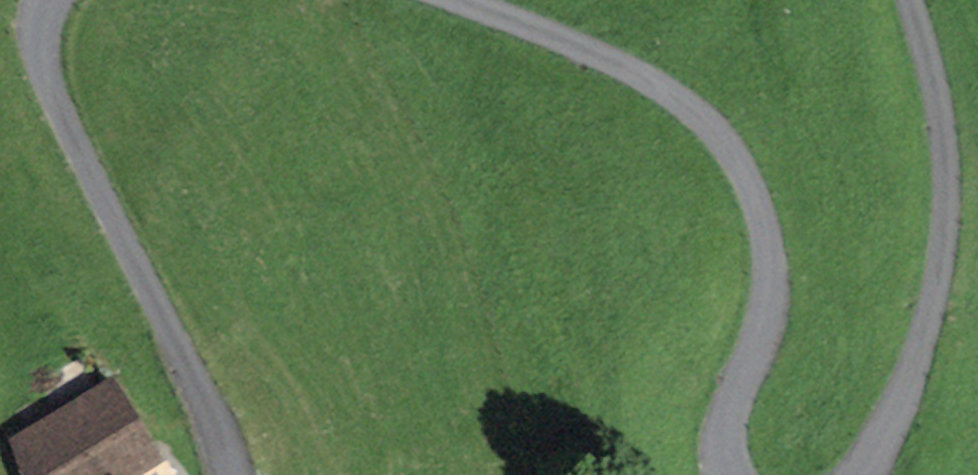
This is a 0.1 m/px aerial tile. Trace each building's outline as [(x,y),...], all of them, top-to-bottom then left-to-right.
[(37,474),(153,474),(126,430),(131,427),(108,386),(19,441),(37,474)]
